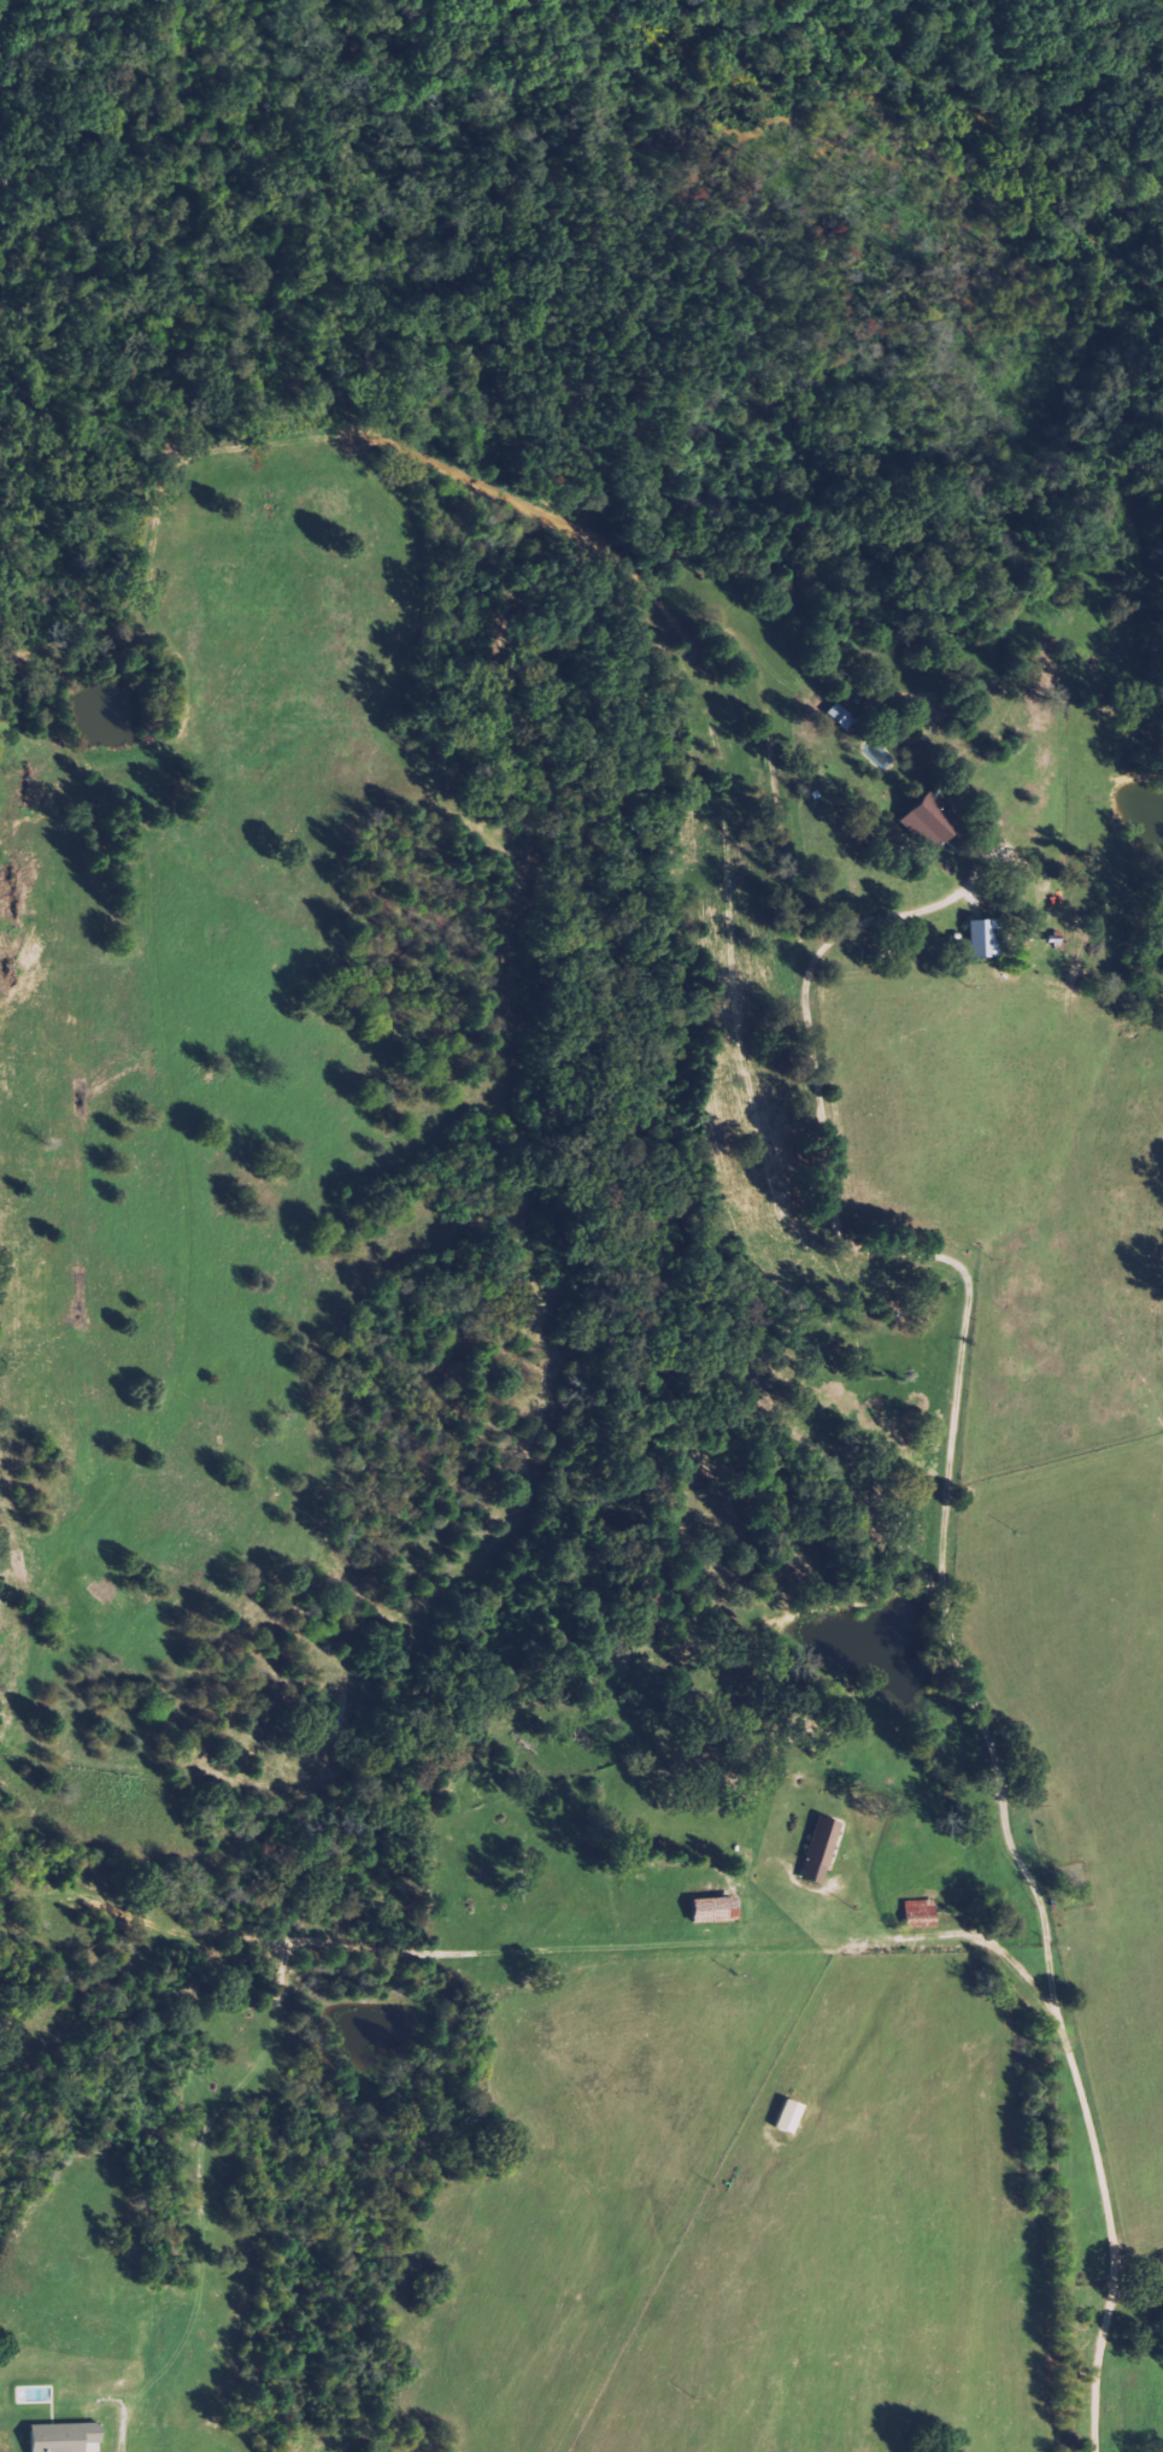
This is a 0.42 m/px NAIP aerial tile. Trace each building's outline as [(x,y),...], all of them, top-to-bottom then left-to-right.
[(928,846),(945,830),(929,812),(935,806),(920,791),(897,813),(928,846)] [(995,919),(964,920),(965,957),(996,957),(995,919)] [(799,1881),(823,1886),(835,1823),(811,1819),(799,1881)] [(932,1900),(902,1902),(903,1928),(933,1927),(932,1900)] [(770,2129),(792,2136),(801,2108),(779,2100),(770,2129)] [(33,2451),(88,2451),(88,2444),(105,2443),(105,2423),(32,2425),(33,2451)]
